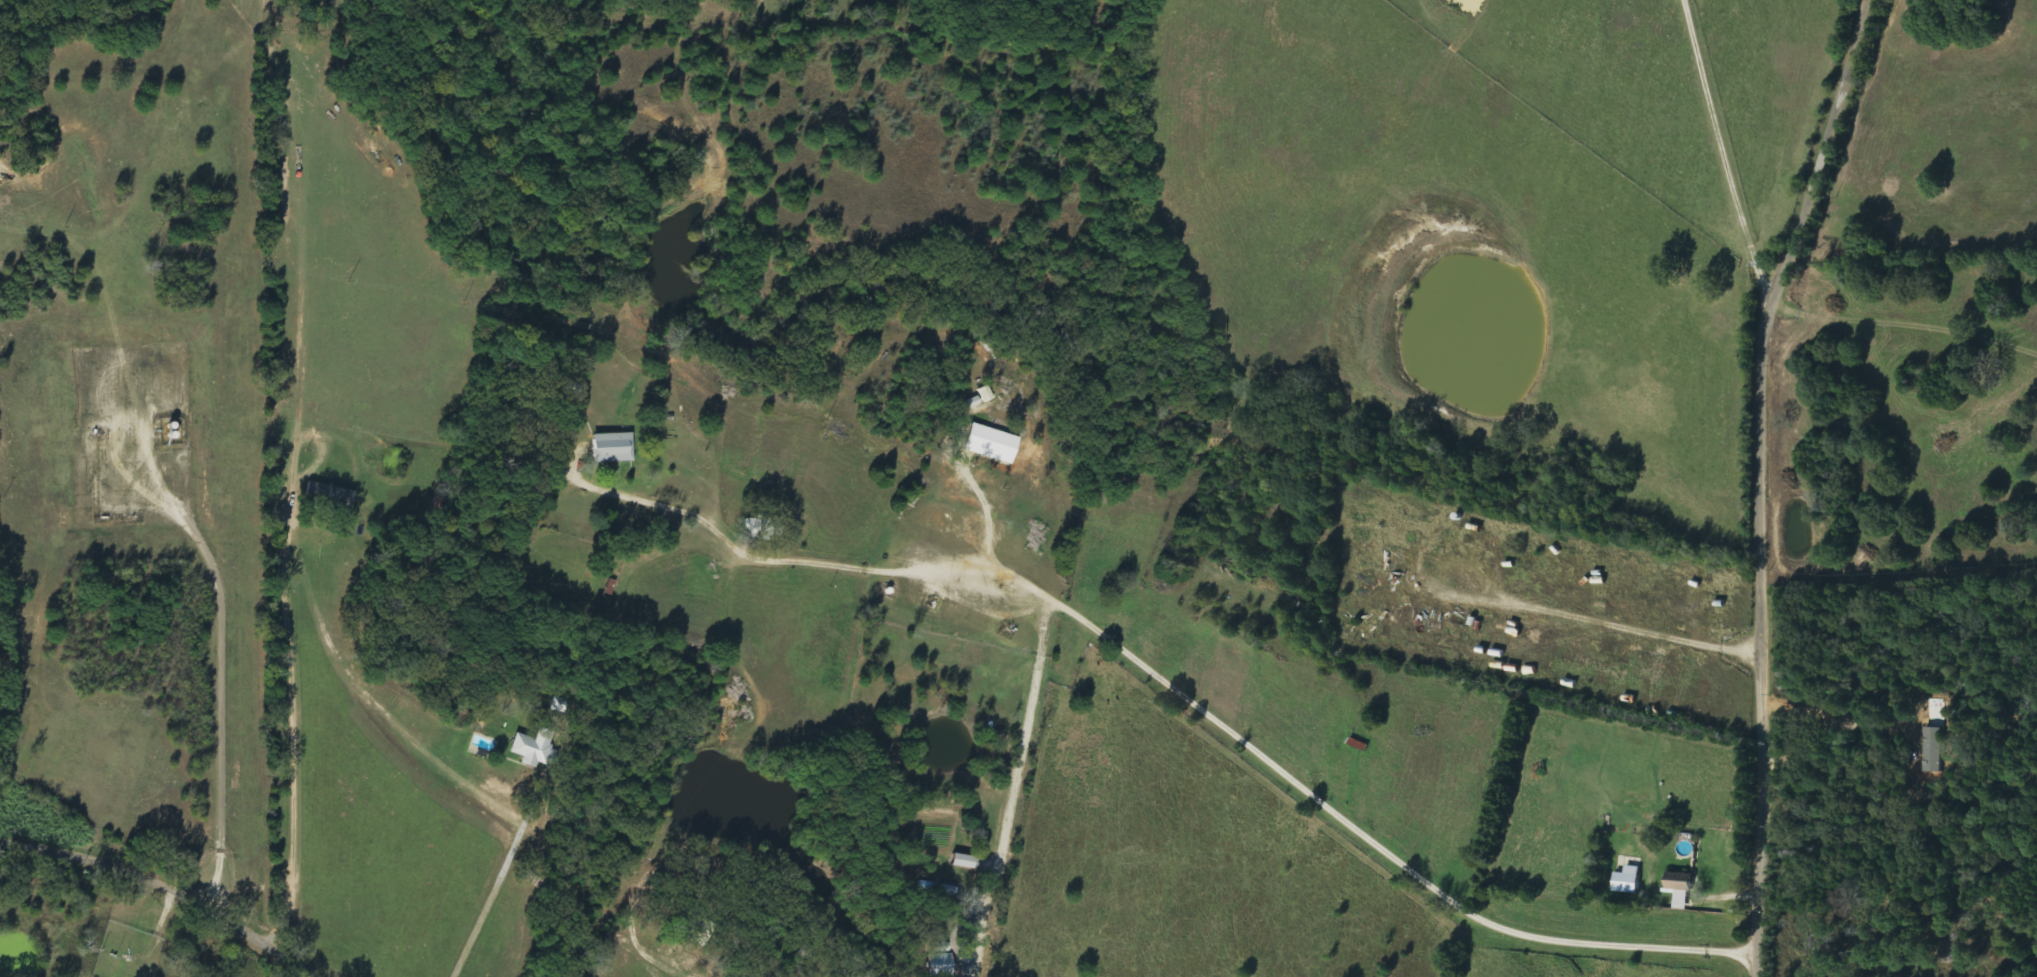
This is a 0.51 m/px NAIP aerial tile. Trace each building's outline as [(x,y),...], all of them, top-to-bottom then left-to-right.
[(994,398),(989,386),(978,391),(984,403),(994,398)] [(965,451),(1013,465),(1021,438),(972,424),(965,451)] [(634,434),(595,435),(596,464),(635,462),(634,434)] [(355,492),(310,483),(304,508),(350,518),(355,492)] [(748,520),(749,541),(772,540),(772,538),(782,537),(782,519),(748,520)] [(517,734),(511,754),(525,758),(523,765),(538,770),(540,764),(548,766),(549,762),(559,765),(562,753),(552,750),(557,733),(541,728),(537,740),(517,734)] [(1642,868),(1628,867),(1628,874),(1618,874),(1617,894),(1641,895),(1642,868)] [(1690,911),(1690,892),(1696,893),(1696,875),(1671,874),(1671,892),(1678,892),(1677,911),(1690,911)] [(955,955),(931,956),(931,976),(955,976),(955,955)]
